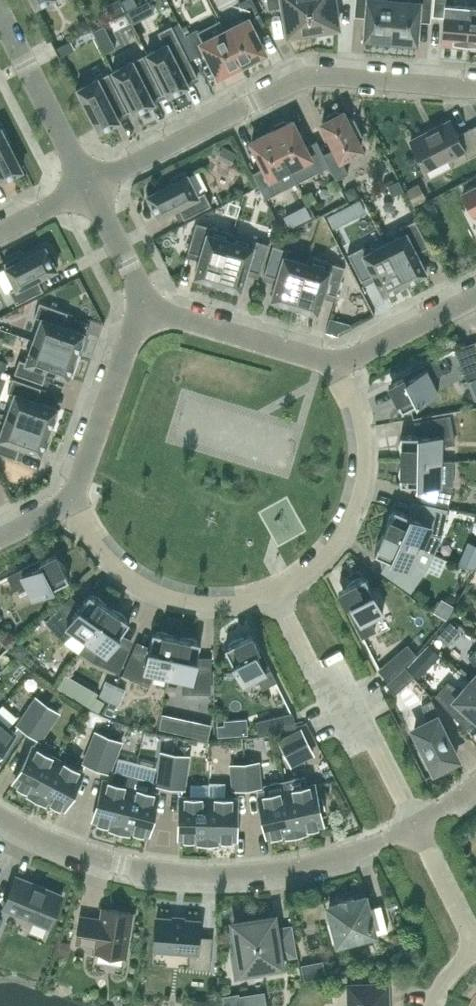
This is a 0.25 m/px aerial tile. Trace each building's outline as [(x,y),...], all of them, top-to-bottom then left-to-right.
[(264,23),(252,0),(244,0),(239,3),(247,19),(225,30),(242,63),(264,51),(253,29),(264,23)] [(314,35),(308,0),(268,0),(269,8),(283,6),(288,34),(293,33),(293,36),(310,35),(314,35)] [(314,35),(317,34),(333,29),(333,27),(338,26),(334,0),(308,0),(314,35)] [(354,16),(355,16),(355,15),(355,11),(366,12),(364,38),(390,40),(394,0),(355,0),(354,16)] [(432,0),(408,0),(404,0),(394,0),(390,40),(416,42),(419,16),(430,17),(430,21),(429,21),(429,22),(430,22),(432,0)] [(455,0),(433,0),(432,16),(444,17),(441,44),(466,46),(470,5),(455,4),(455,0)] [(470,5),(466,46),(475,47),(475,6),(470,5)] [(225,30),(224,28),(220,20),(198,31),(197,29),(186,35),(197,57),(207,51),(219,74),(242,63),(225,30)] [(197,76),(171,24),(170,25),(157,31),(164,44),(148,52),(148,51),(146,52),(168,95),(170,95),(169,94),(187,85),(187,86),(188,85),(187,81),(197,76)] [(70,41),(55,48),(59,57),(74,50),(70,41)] [(163,93),(143,54),(132,60),(132,59),(131,60),(113,69),(112,70),(134,113),(135,112),(153,103),(154,102),(152,99),(163,93)] [(128,111),(108,72),(98,78),(97,77),(96,78),(79,87),(78,87),(77,88),(75,89),(83,104),(85,103),(99,130),(100,130),(100,129),(118,120),(118,121),(119,120),(117,117),(128,111)] [(325,120),(322,122),(335,148),(323,154),(329,166),(336,179),(348,173),(341,158),(361,148),(355,137),(362,134),(354,118),(347,121),(343,112),(339,113),(335,111),(326,116),(325,120)] [(457,134),(449,120),(410,140),(426,170),(464,150),(467,157),(475,153),(475,124),(457,134)] [(274,130),(272,131),(290,166),(298,181),(311,175),(329,166),(323,154),(316,140),(305,146),(292,121),(288,123),(284,121),(274,126),(274,130)] [(3,126),(1,127),(0,127),(0,176),(2,180),(3,179),(21,170),(22,170),(8,142),(10,141),(3,126)] [(272,131),(251,141),(264,166),(253,172),(259,185),(265,197),(284,188),(298,181),(290,166),(272,131)] [(187,173),(185,169),(169,177),(171,181),(147,194),(147,195),(149,194),(151,198),(147,200),(153,212),(157,210),(159,214),(157,215),(158,216),(174,207),(175,207),(179,208),(184,218),(211,204),(204,191),(197,194),(187,175),(188,174),(187,173)] [(463,193),(474,215),(475,213),(475,187),(463,193)] [(419,251),(429,246),(415,219),(399,227),(398,235),(385,242),(384,242),(405,283),(406,282),(405,281),(409,279),(411,283),(423,277),(421,273),(424,271),(425,272),(426,272),(418,255),(417,255),(419,251)] [(196,221),(187,250),(187,251),(198,254),(200,257),(199,258),(199,260),(194,276),(195,276),(196,275),(200,276),(199,277),(198,280),(212,284),(212,281),(213,280),(217,281),(216,282),(217,282),(232,232),(210,226),(209,225),(196,221)] [(232,232),(217,282),(218,283),(218,282),(218,281),(222,282),(222,283),(221,287),(234,290),(235,287),(235,286),(239,287),(239,289),(240,289),(245,273),(245,272),(245,271),(249,269),(259,272),(260,272),(268,243),(258,240),(254,239),(232,232)] [(404,283),(405,283),(384,242),(384,243),(371,250),(363,245),(347,253),(361,280),(371,275),(375,276),(375,277),(384,294),(385,293),(384,292),(388,290),(390,294),(402,287),(400,284),(404,282),(404,283)] [(285,256),(287,249),(272,244),(264,273),(274,276),(277,280),(276,281),(271,298),(272,299),(272,297),(276,299),(275,303),(288,307),(289,302),(293,304),(293,305),(294,305),(307,262),(306,262),(285,256)] [(45,248),(46,247),(46,246),(21,258),(19,254),(3,262),(5,266),(6,268),(6,267),(16,287),(9,290),(16,304),(43,290),(38,280),(40,276),(57,268),(56,267),(55,267),(53,264),(57,262),(50,250),(47,252),(45,248)] [(337,295),(345,266),(331,262),(329,269),(307,262),(294,305),(294,306),(295,304),(299,305),(297,309),(311,313),(312,309),(316,310),(315,312),(317,312),(322,294),(326,292),(337,295)] [(64,322),(68,311),(39,301),(34,316),(41,318),(34,339),(33,339),(76,355),(76,354),(75,353),(76,349),(80,351),(85,338),(81,337),(82,333),(84,333),(84,332),(66,326),(64,322)] [(76,355),(33,339),(33,340),(26,361),(19,358),(14,373),(43,383),(46,372),(50,370),(50,371),(68,377),(68,376),(67,375),(68,371),(72,373),(77,360),(73,359),(74,355),(76,355)] [(475,375),(475,350),(458,356),(467,379),(475,375)] [(431,378),(442,372),(435,359),(403,375),(405,380),(390,387),(392,391),(395,401),(400,406),(402,410),(438,391),(431,378)] [(37,398),(41,387),(13,377),(7,391),(14,394),(7,414),(6,415),(49,430),(50,429),(48,429),(49,425),(54,426),(58,414),(54,412),(55,408),(57,409),(57,407),(40,401),(39,401),(37,398)] [(49,430),(6,415),(7,416),(0,434),(0,453),(16,458),(20,448),(23,446),(24,446),(41,453),(42,451),(40,451),(42,447),(46,448),(50,435),(46,434),(48,430),(49,431),(49,430)] [(441,445),(454,442),(449,416),(425,420),(427,431),(417,433),(418,435),(401,434),(401,438),(399,445),(401,455),(401,459),(441,460),(441,445)] [(440,475),(441,460),(401,459),(400,462),(398,473),(400,480),(400,483),(417,484),(416,485),(426,487),(423,499),(447,504),(453,478),(440,475)] [(386,528),(385,531),(421,547),(434,552),(441,537),(440,536),(446,510),(422,504),(420,516),(410,513),(410,515),(409,514),(395,508),(393,511),(389,517),(386,528)] [(376,550),(375,553),(389,559),(390,560),(389,561),(397,567),(390,576),(410,590),(426,568),(434,553),(434,552),(421,547),(385,531),(383,534),(377,543),(376,550)] [(436,566),(449,570),(455,550),(441,546),(436,566)] [(66,569),(59,560),(57,556),(43,564),(41,560),(8,576),(15,589),(26,584),(33,597),(69,579),(67,576),(66,569)] [(369,619),(383,612),(365,576),(362,577),(355,579),(346,585),(342,587),(350,602),(346,604),(362,637),(375,630),(369,619)] [(99,597),(92,595),(89,593),(80,606),(79,605),(71,612),(64,604),(46,621),(64,640),(74,631),(86,640),(109,607),(106,605),(99,597)] [(122,613),(112,609),(109,607),(86,640),(99,649),(93,660),(118,671),(128,649),(117,644),(121,635),(120,634),(130,621),(127,619),(122,613)] [(163,632),(156,632),(153,631),(149,647),(148,647),(144,656),(133,651),(123,673),(148,684),(153,672),(168,676),(177,637),(173,636),(163,632)] [(259,648),(255,650),(247,635),(244,637),(233,641),(228,645),(225,647),(243,683),(256,676),(262,687),(276,681),(259,648)] [(191,637),(180,637),(177,637),(168,676),(183,679),(183,692),(210,692),(210,668),(199,668),(199,658),(197,658),(201,642),(197,641),(191,637)] [(397,670),(415,654),(407,645),(389,661),(397,670)] [(413,675),(405,666),(404,666),(385,683),(394,693),(413,675)] [(109,700),(115,685),(106,681),(99,696),(109,700)] [(475,685),(471,681),(462,691),(447,681),(435,695),(460,723),(470,711),(475,717),(475,685)] [(115,685),(109,700),(118,704),(124,689),(115,685)] [(10,697),(4,706),(18,718),(25,710),(10,697)] [(29,732),(47,705),(37,698),(19,725),(29,732)] [(436,718),(440,716),(431,699),(421,704),(427,721),(414,728),(426,752),(422,754),(432,774),(447,767),(445,763),(456,757),(436,718)] [(47,705),(29,732),(39,738),(57,712),(47,705)] [(259,734),(283,728),(280,716),(257,721),(259,734)] [(14,733),(0,721),(0,749),(14,733)] [(285,753),(307,742),(301,730),(279,741),(285,753)] [(96,767),(108,736),(97,732),(85,762),(96,767)] [(108,736),(96,767),(108,771),(119,741),(108,736)] [(37,798),(57,759),(33,746),(14,781),(30,789),(28,794),(37,798)] [(170,786),(175,754),(163,752),(158,784),(170,786)] [(175,754),(170,786),(182,788),(187,755),(175,754)] [(64,807),(82,772),(57,759),(37,798),(46,803),(48,799),(64,807)] [(244,763),(247,787),(259,786),(257,762),(244,763)] [(234,788),(247,787),(244,763),(232,764),(234,788)] [(120,830),(134,775),(115,770),(112,782),(104,780),(94,818),(111,823),(110,827),(120,830)] [(150,792),(153,780),(134,775),(120,830),(129,832),(131,828),(148,832),(158,794),(150,792)] [(304,776),(284,780),(286,790),(296,834),(305,831),(304,827),(322,823),(319,810),(316,798),(314,784),(306,786),(304,776)] [(264,789),(258,790),(259,796),(266,828),(267,835),(285,831),(286,836),(296,834),(286,790),(284,780),(263,785),(264,789)] [(207,842),(208,797),(180,797),(180,836),(198,837),(197,842),(207,842)] [(235,838),(236,798),(208,797),(207,842),(217,842),(217,837),(235,838)] [(62,894),(27,880),(16,875),(3,908),(49,927),(62,894)] [(353,900),(352,896),(351,897),(352,900),(342,903),(341,899),(340,899),(340,903),(329,906),(333,922),(329,923),(333,940),(337,939),(338,942),(341,941),(342,945),(359,940),(358,937),(373,933),(373,934),(387,930),(380,905),(368,908),(365,897),(353,900)] [(126,956),(132,912),(102,908),(100,918),(80,915),(76,942),(96,945),(95,951),(126,956)] [(291,925),(275,928),(273,916),(262,918),(262,919),(252,921),(252,919),(234,922),(238,952),(232,953),(236,977),(260,973),(259,967),(281,964),(280,958),(296,955),(291,925)] [(199,936),(200,920),(156,917),(154,949),(190,951),(189,967),(210,969),(212,937),(199,936)] [(386,985),(349,986),(350,1005),(387,1005),(386,985)]
